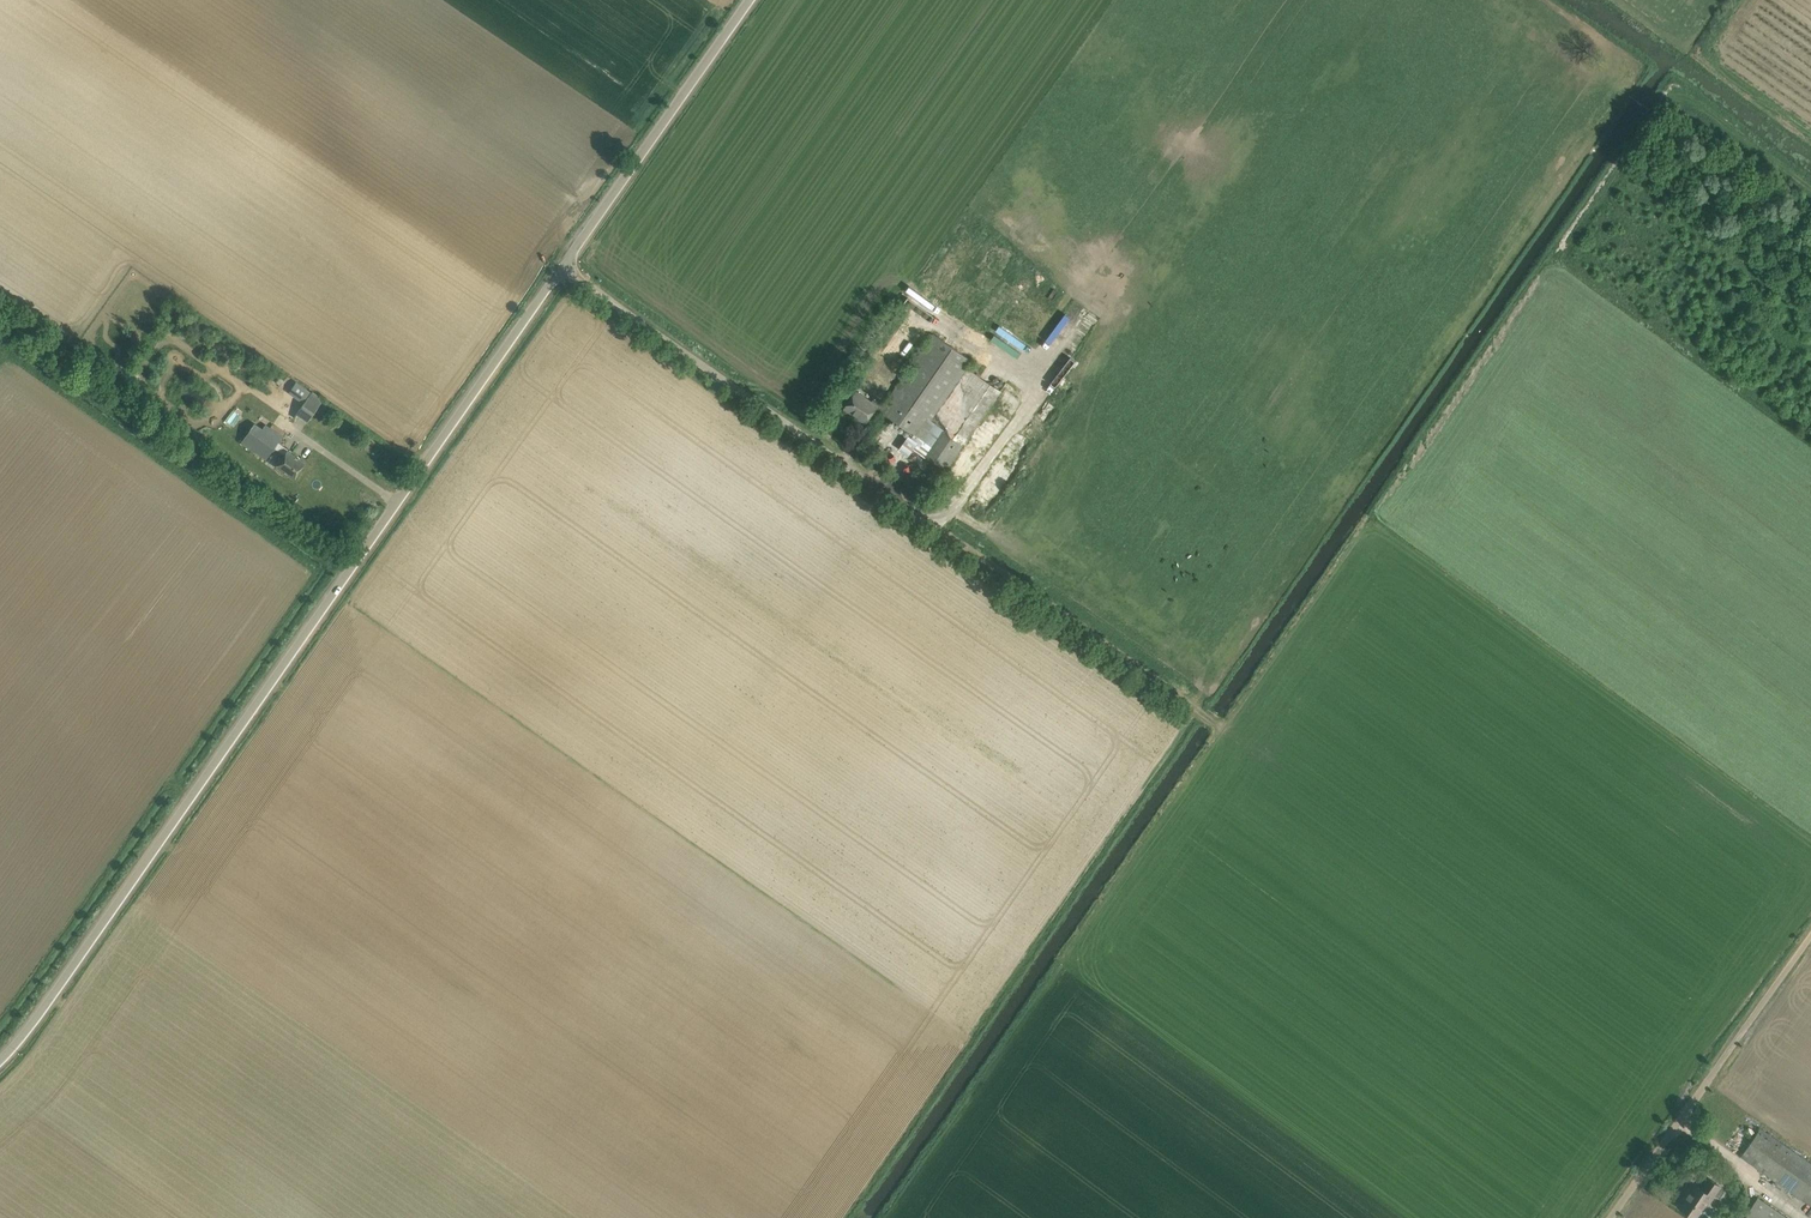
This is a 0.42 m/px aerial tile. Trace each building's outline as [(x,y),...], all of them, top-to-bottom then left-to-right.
[(926,302),(923,308),(935,316),(938,310),(926,302)] [(880,410),(919,437),(931,419),(967,367),(972,360),(932,332),(884,402),(885,403),(881,409),(880,410)] [(1002,391),(967,367),(931,419),(945,429),(944,431),(963,445),(1002,391)] [(877,406),(881,409),(885,403),(884,402),(875,396),(872,400),(857,390),(846,407),(866,422),(877,406)] [(297,414),(308,421),(323,399),(312,392),(297,414)] [(931,419),(919,437),(933,447),(944,431),(945,429),(931,419)] [(249,447),(266,459),(272,450),(282,457),(276,466),(294,478),(305,462),(287,450),(284,454),(274,447),(282,436),(265,424),(249,447)] [(927,456),(947,469),(963,445),(944,431),(933,447),(927,456)] [(1741,1156),(1751,1163),(1810,1205),(1810,1163),(1770,1135),(1760,1128),(1741,1156)] [(1678,1205),(1696,1217),(1706,1203),(1708,1204),(1715,1194),(1720,1197),(1725,1190),(1720,1186),(1708,1178),(1701,1188),(1694,1183),(1689,1190),(1690,1191),(1687,1196),(1686,1195),(1678,1205)] [(1758,1197),(1744,1217),(1788,1217),(1758,1197)]
